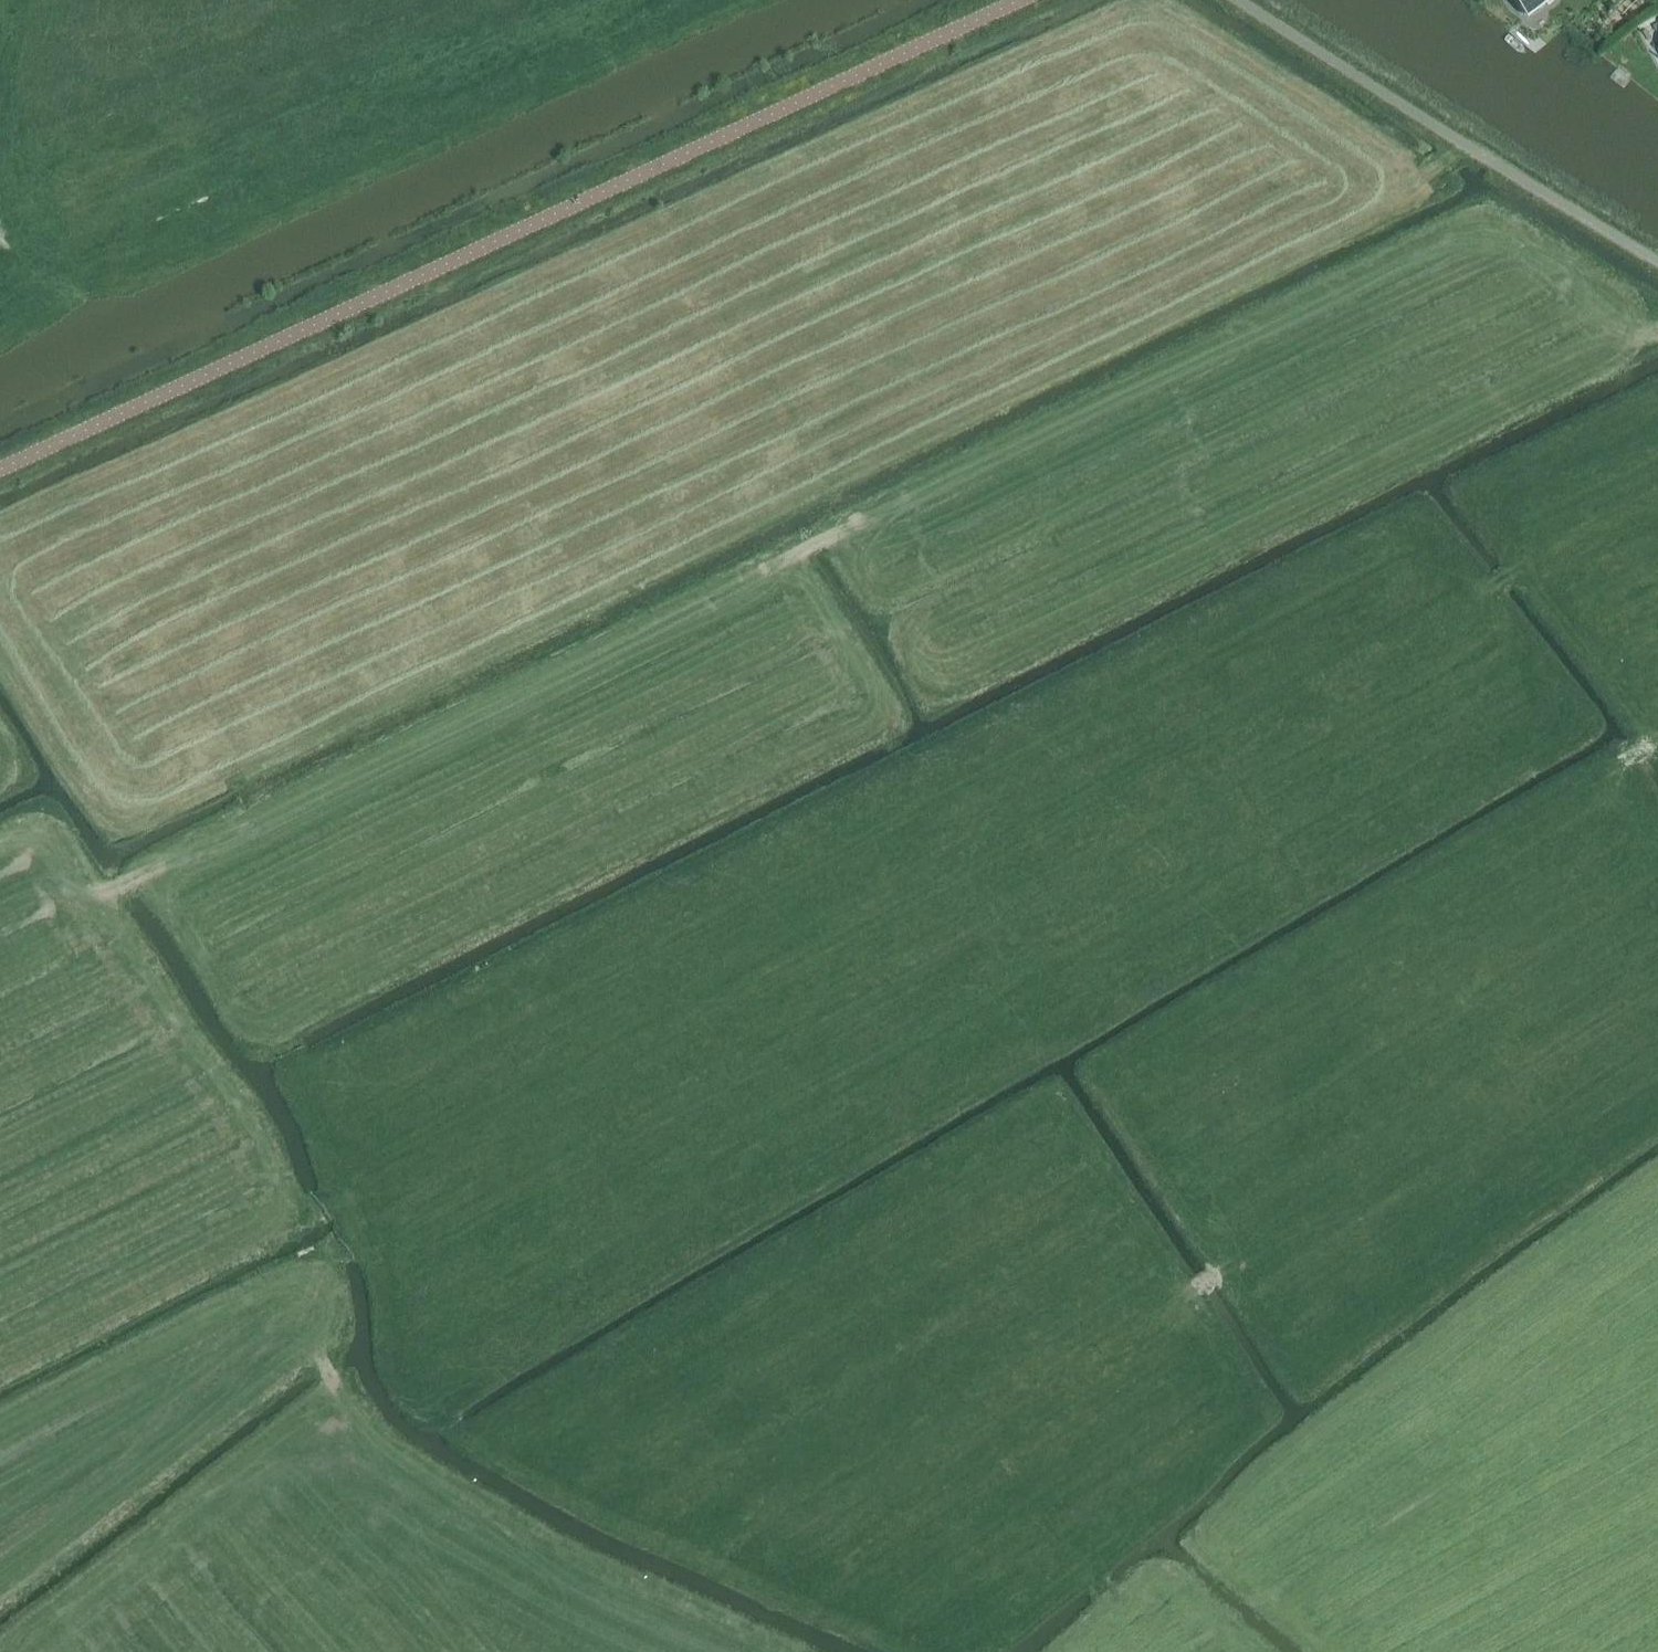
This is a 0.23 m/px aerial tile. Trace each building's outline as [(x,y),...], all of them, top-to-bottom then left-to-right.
[(1528,20),(1553,0),(1512,0),(1528,20)]
